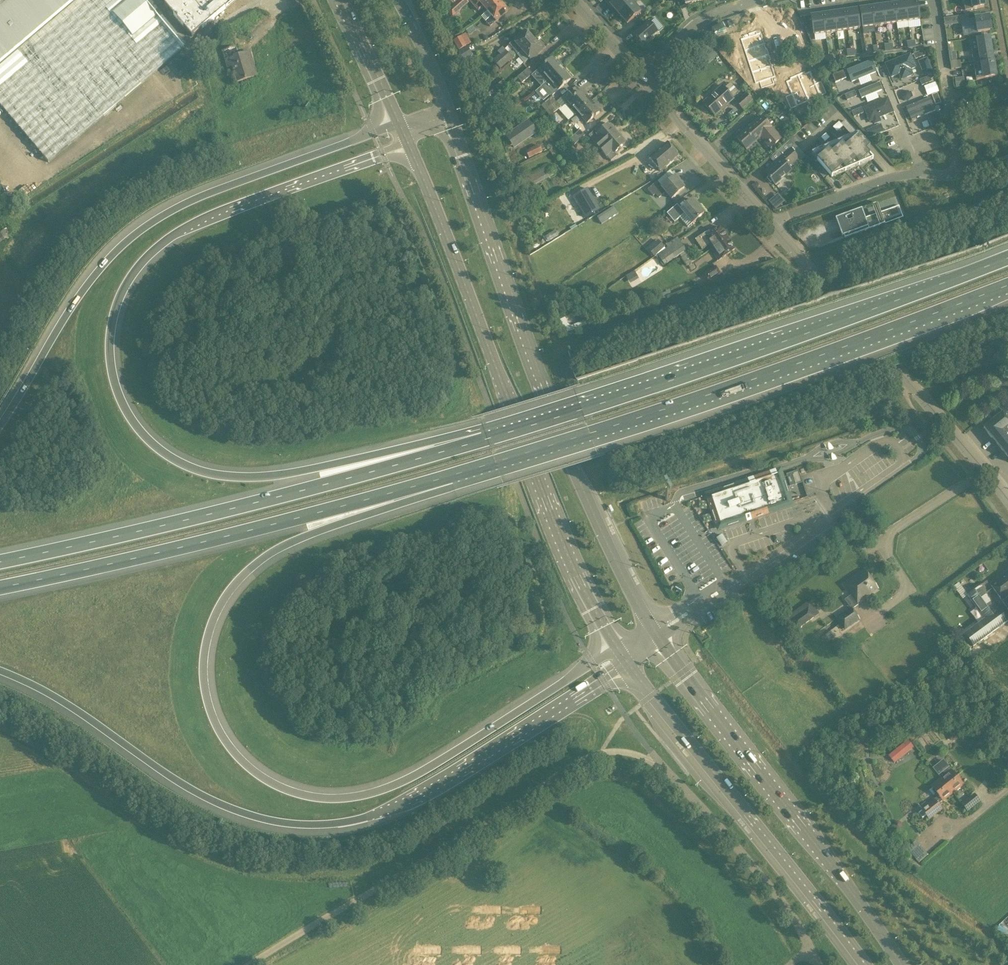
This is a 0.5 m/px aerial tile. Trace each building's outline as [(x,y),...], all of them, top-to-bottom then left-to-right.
[(159,19),(146,5),(143,0),(79,0),(0,67),(0,104),(3,107),(0,110),(0,118),(48,174),(78,148),(73,142),(184,49),(182,46),(185,43),(162,16),(159,19)] [(79,0),(0,0),(0,67),(79,0)] [(162,2),(173,15),(183,27),(192,37),(202,29),(201,29),(226,8),(226,9),(236,0),(165,0),(162,2)] [(469,3),(466,0),(458,0),(454,4),(460,11),(469,3)] [(467,0),(478,12),(482,8),(486,12),(499,1),(498,0),(468,0),(467,0)] [(632,3),(636,0),(614,0),(615,1),(610,5),(619,15),(632,3)] [(963,2),(965,11),(984,8),(982,0),(971,0),(971,1),(963,2)] [(508,11),(499,1),(486,12),(490,17),(485,21),(490,27),(508,11)] [(905,3),(908,22),(919,20),(917,1),(905,3)] [(632,3),(619,15),(627,24),(640,12),(632,3)] [(908,22),(905,3),(894,4),(896,24),(908,22)] [(896,24),(894,4),(882,6),(885,25),(896,24)] [(882,6),(871,8),(874,27),(885,25),(882,6)] [(874,27),(871,8),(860,9),(859,9),(862,29),(874,27)] [(845,11),(848,31),(859,29),(856,10),(845,11)] [(848,31),(845,11),(833,13),(836,32),(848,31)] [(836,32),(833,13),(822,15),(825,34),(836,32)] [(825,34),(822,15),(810,16),(813,36),(825,34)] [(968,15),(956,17),(957,25),(962,24),(964,35),(990,31),(988,19),(969,22),(968,15)] [(649,23),(634,36),(643,46),(657,33),(649,23)] [(509,45),(516,52),(517,55),(534,41),(525,31),(513,42),(509,45)] [(744,50),(764,44),(760,32),(757,34),(756,31),(748,34),(749,36),(741,39),(744,50)] [(466,46),(460,37),(453,41),(458,50),(466,46)] [(981,60),(991,58),(988,38),(978,40),(979,52),(973,53),(974,61),(981,60)] [(534,41),(517,55),(524,63),(528,60),(530,61),(542,50),(534,41)] [(764,44),(744,50),(748,61),(769,54),(767,49),(766,49),(764,44)] [(503,72),(500,69),(512,59),(503,47),(497,52),(499,55),(493,61),(496,65),(493,67),(499,75),(503,72)] [(239,56),(236,48),(223,52),(226,61),(230,59),(238,83),(254,78),(250,65),(254,64),(250,53),(239,56)] [(925,56),(923,50),(913,54),(916,59),(925,56)] [(771,60),(769,54),(748,61),(751,72),(771,65),(770,60),(771,60)] [(891,77),(900,74),(902,79),(913,75),(911,69),(916,67),(910,54),(886,64),(891,77)] [(984,79),(995,77),(991,58),(981,60),(974,61),(977,79),(983,78),(984,79)] [(549,80),(561,69),(560,69),(563,67),(557,60),(555,62),(552,59),(533,75),(542,85),(549,79),(549,80)] [(927,59),(919,62),(924,75),(933,72),(927,59)] [(847,71),(852,82),(876,73),(871,62),(847,71)] [(771,65),(751,72),(755,83),(759,82),(761,88),(774,84),(772,78),(775,77),(771,65)] [(517,78),(522,84),(532,75),(527,69),(517,78)] [(570,80),(561,69),(549,80),(549,79),(542,85),(552,96),(558,90),(570,80)] [(797,75),(808,101),(826,93),(821,81),(815,84),(810,71),(805,73),(804,72),(797,75)] [(845,78),(843,72),(834,76),(836,82),(845,78)] [(808,101),(797,75),(790,78),(790,80),(786,82),(791,94),(785,97),(790,109),(808,101)] [(932,82),(930,77),(920,81),(922,86),(932,82)] [(962,78),(955,78),(956,87),(963,86),(962,78)] [(881,89),(879,83),(858,91),(860,97),(881,89)] [(703,103),(714,116),(722,110),(724,112),(728,108),(726,106),(733,100),(733,99),(722,86),(703,103)] [(559,91),(552,97),(556,101),(563,95),(559,91)] [(574,116),(578,113),(590,102),(581,92),(565,105),(574,116)] [(856,97),(854,92),(845,96),(847,101),(856,97)] [(911,95),(908,92),(904,92),(901,95),(901,99),(904,102),(908,102),(911,99),(911,95)] [(751,100),(746,94),(736,103),(741,109),(751,100)] [(941,103),(937,94),(931,96),(935,105),(941,103)] [(545,111),(556,102),(551,97),(541,106),(545,111)] [(909,113),(915,111),(918,118),(936,111),(931,98),(907,107),(909,113)] [(560,99),(556,102),(545,111),(550,116),(560,108),(561,109),(565,105),(560,99)] [(873,120),(874,124),(881,121),(879,118),(893,112),(888,99),(865,108),(870,121),(873,120)] [(599,113),(590,102),(578,113),(587,123),(599,113)] [(863,114),(861,108),(852,112),(854,118),(863,114)] [(939,112),(930,116),(934,126),(943,122),(939,112)] [(761,117),(737,139),(746,150),(763,135),(773,146),(780,139),(761,117)] [(528,120),(506,135),(512,143),(534,129),(528,120)] [(840,124),(851,136),(855,133),(844,121),(840,124)] [(592,141),(599,149),(616,135),(612,130),(614,129),(610,125),(608,126),(607,124),(597,134),(594,131),(588,136),(593,141),(592,141)] [(880,124),(866,130),(868,137),(883,132),(880,124)] [(579,131),(569,140),(574,146),(584,137),(579,131)] [(820,138),(824,142),(829,138),(825,134),(820,138)] [(620,138),(616,135),(599,149),(606,157),(607,157),(611,161),(617,156),(614,153),(625,144),(623,143),(625,141),(621,137),(620,138)] [(869,149),(857,135),(811,155),(831,178),(841,168),(844,172),(855,162),(858,166),(869,156),(866,152),(869,149)] [(678,156),(667,143),(648,159),(659,172),(678,156)] [(538,144),(525,151),(528,158),(542,152),(538,144)] [(774,185),(792,170),(790,167),(799,159),(798,157),(802,154),(796,146),(791,150),(790,149),(781,157),(773,164),(775,166),(765,174),(774,185)] [(621,173),(639,162),(634,154),(617,165),(621,173)] [(523,180),(528,189),(553,176),(548,167),(523,180)] [(656,195),(659,199),(665,194),(671,200),(684,188),(679,182),(680,181),(675,176),(662,188),(657,182),(647,190),(653,197),(656,195)] [(587,188),(572,197),(585,219),(600,210),(587,188)] [(770,201),(776,209),(785,202),(779,193),(770,201)] [(704,214),(692,200),(681,209),(677,205),(667,214),(675,223),(684,215),(691,224),(704,214)] [(894,200),(880,202),(881,209),(895,207),(894,200)] [(903,218),(899,206),(865,218),(861,210),(835,219),(842,237),(843,237),(844,239),(903,218)] [(597,218),(601,225),(618,214),(614,207),(597,218)] [(707,246),(710,250),(727,238),(720,227),(704,238),(703,236),(696,240),(702,249),(707,246)] [(735,249),(727,238),(710,250),(718,261),(735,249)] [(693,262),(679,240),(673,245),(680,255),(679,256),(687,266),(693,262)] [(647,250),(653,256),(665,249),(658,241),(647,250)] [(665,250),(665,249),(653,256),(654,258),(655,257),(662,267),(679,256),(680,255),(673,245),(665,250)] [(703,275),(709,282),(721,274),(715,266),(703,275)] [(553,300),(554,299),(555,301),(561,299),(560,295),(562,294),(559,287),(549,291),(553,300)] [(568,324),(565,317),(559,320),(562,327),(564,326),(567,332),(568,332),(574,330),(591,323),(589,319),(572,326),(568,324)] [(1002,400),(1006,405),(1003,407),(1002,406),(998,409),(1002,414),(983,428),(1007,459),(1007,395),(1002,400)] [(798,471),(786,475),(790,487),(802,483),(798,471)] [(778,472),(709,495),(710,500),(708,500),(711,510),(716,524),(718,524),(720,530),(750,519),(765,514),(765,512),(789,504),(778,472)] [(860,620),(851,608),(857,604),(877,589),(864,571),(844,585),(851,596),(844,600),(849,608),(835,618),(844,631),(860,620)] [(964,635),(973,647),(1007,622),(1003,617),(1007,613),(1007,572),(990,586),(991,587),(985,591),(981,586),(967,596),(971,602),(984,620),(964,635)] [(794,617),(787,621),(784,623),(792,634),(806,624),(819,615),(815,609),(810,601),(792,614),(794,617)] [(961,636),(955,640),(966,655),(972,651),(961,636)] [(906,734),(912,742),(918,738),(912,730),(906,734)] [(959,737),(958,734),(954,732),(951,733),(949,736),(950,740),(953,742),(957,741),(959,737)] [(891,755),(889,757),(894,763),(897,761),(908,751),(911,749),(913,747),(908,741),(891,755)] [(943,761),(932,769),(940,779),(941,779),(952,793),(962,785),(951,771),(943,761)] [(921,811),(919,813),(922,818),(925,815),(928,819),(941,810),(937,805),(952,793),(941,779),(940,779),(930,787),(938,797),(921,810),(921,811)] [(967,812),(980,801),(979,801),(974,794),(961,804),(967,812)] [(902,827),(901,823),(898,821),(895,821),(892,825),(893,828),(896,831),(900,830),(902,827)] [(907,849),(918,863),(928,855),(916,841),(907,849)]
